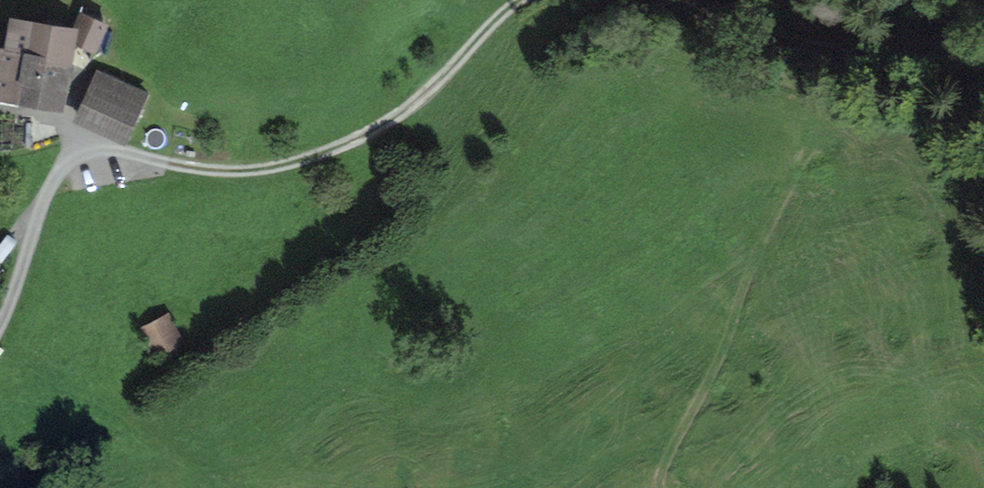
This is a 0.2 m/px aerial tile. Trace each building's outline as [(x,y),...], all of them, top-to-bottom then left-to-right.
[(81,16),(73,34),(96,44),(104,26),(81,16)] [(5,48),(0,79),(0,99),(19,102),(20,95),(59,102),(65,63),(60,62),(65,35),(18,27),(14,50),(5,48)] [(124,136),(143,95),(100,74),(81,116),(124,136)] [(153,352),(177,339),(166,317),(142,329),(153,352)]
